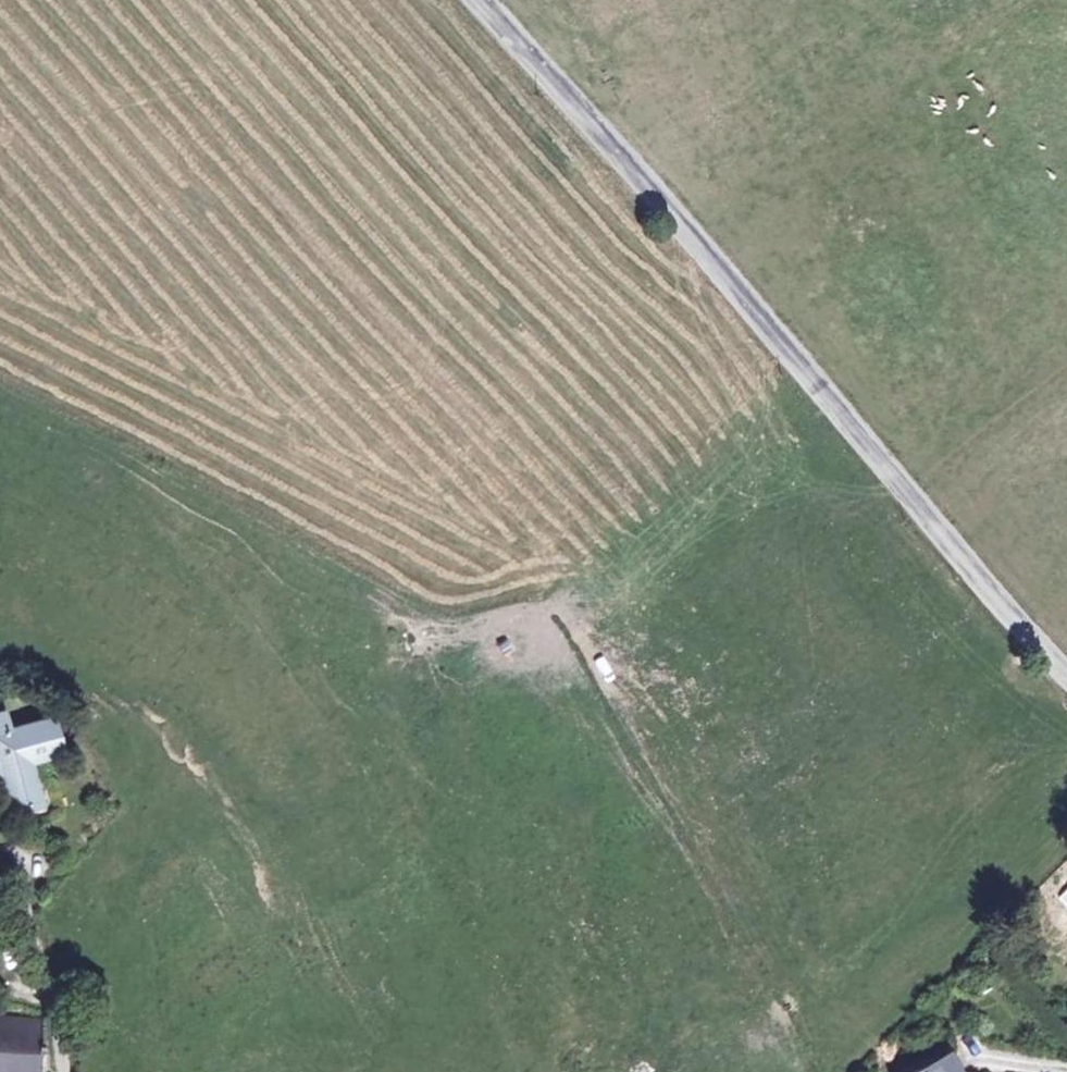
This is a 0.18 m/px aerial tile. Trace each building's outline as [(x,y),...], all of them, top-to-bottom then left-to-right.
[(9,727),(5,709),(0,710),(0,730),(9,727)] [(9,727),(0,730),(0,770),(2,769),(11,809),(39,803),(28,755),(59,748),(53,719),(9,727)] [(44,1023),(0,1019),(0,1070),(19,1071),(45,1071),(48,1038),(44,1023)] [(901,1071),(962,1071),(947,1047),(901,1071)]
